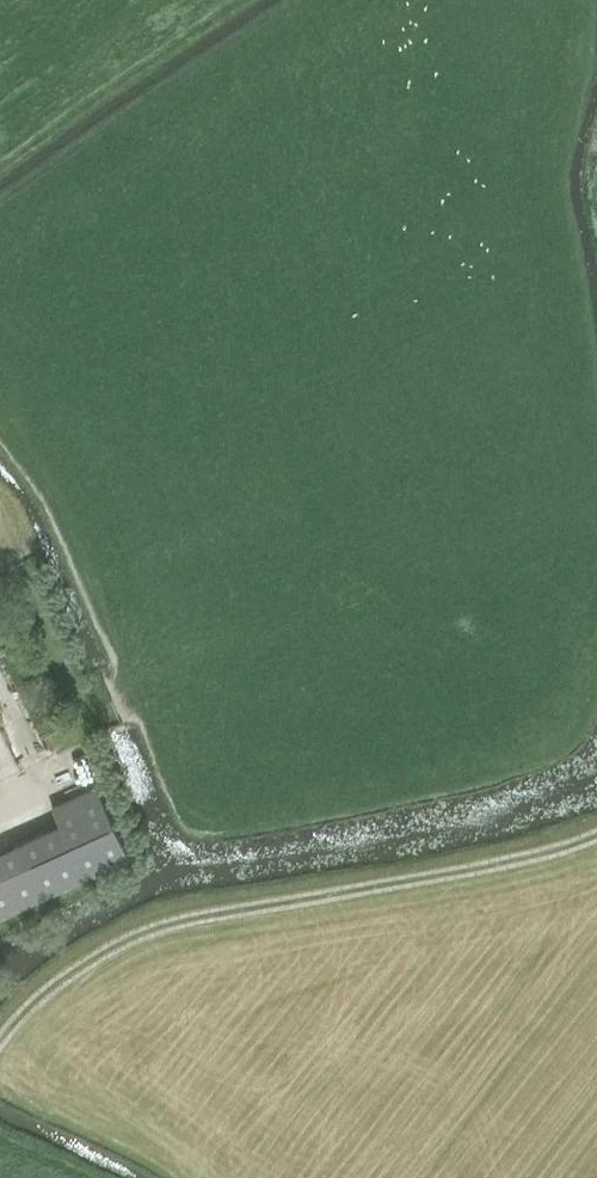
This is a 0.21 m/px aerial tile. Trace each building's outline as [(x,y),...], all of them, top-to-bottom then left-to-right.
[(24,760),(14,738),(31,730),(23,714),(17,717),(13,709),(2,715),(0,710),(0,771),(24,760)] [(61,825),(0,853),(0,916),(129,857),(97,787),(53,807),(61,825)]
